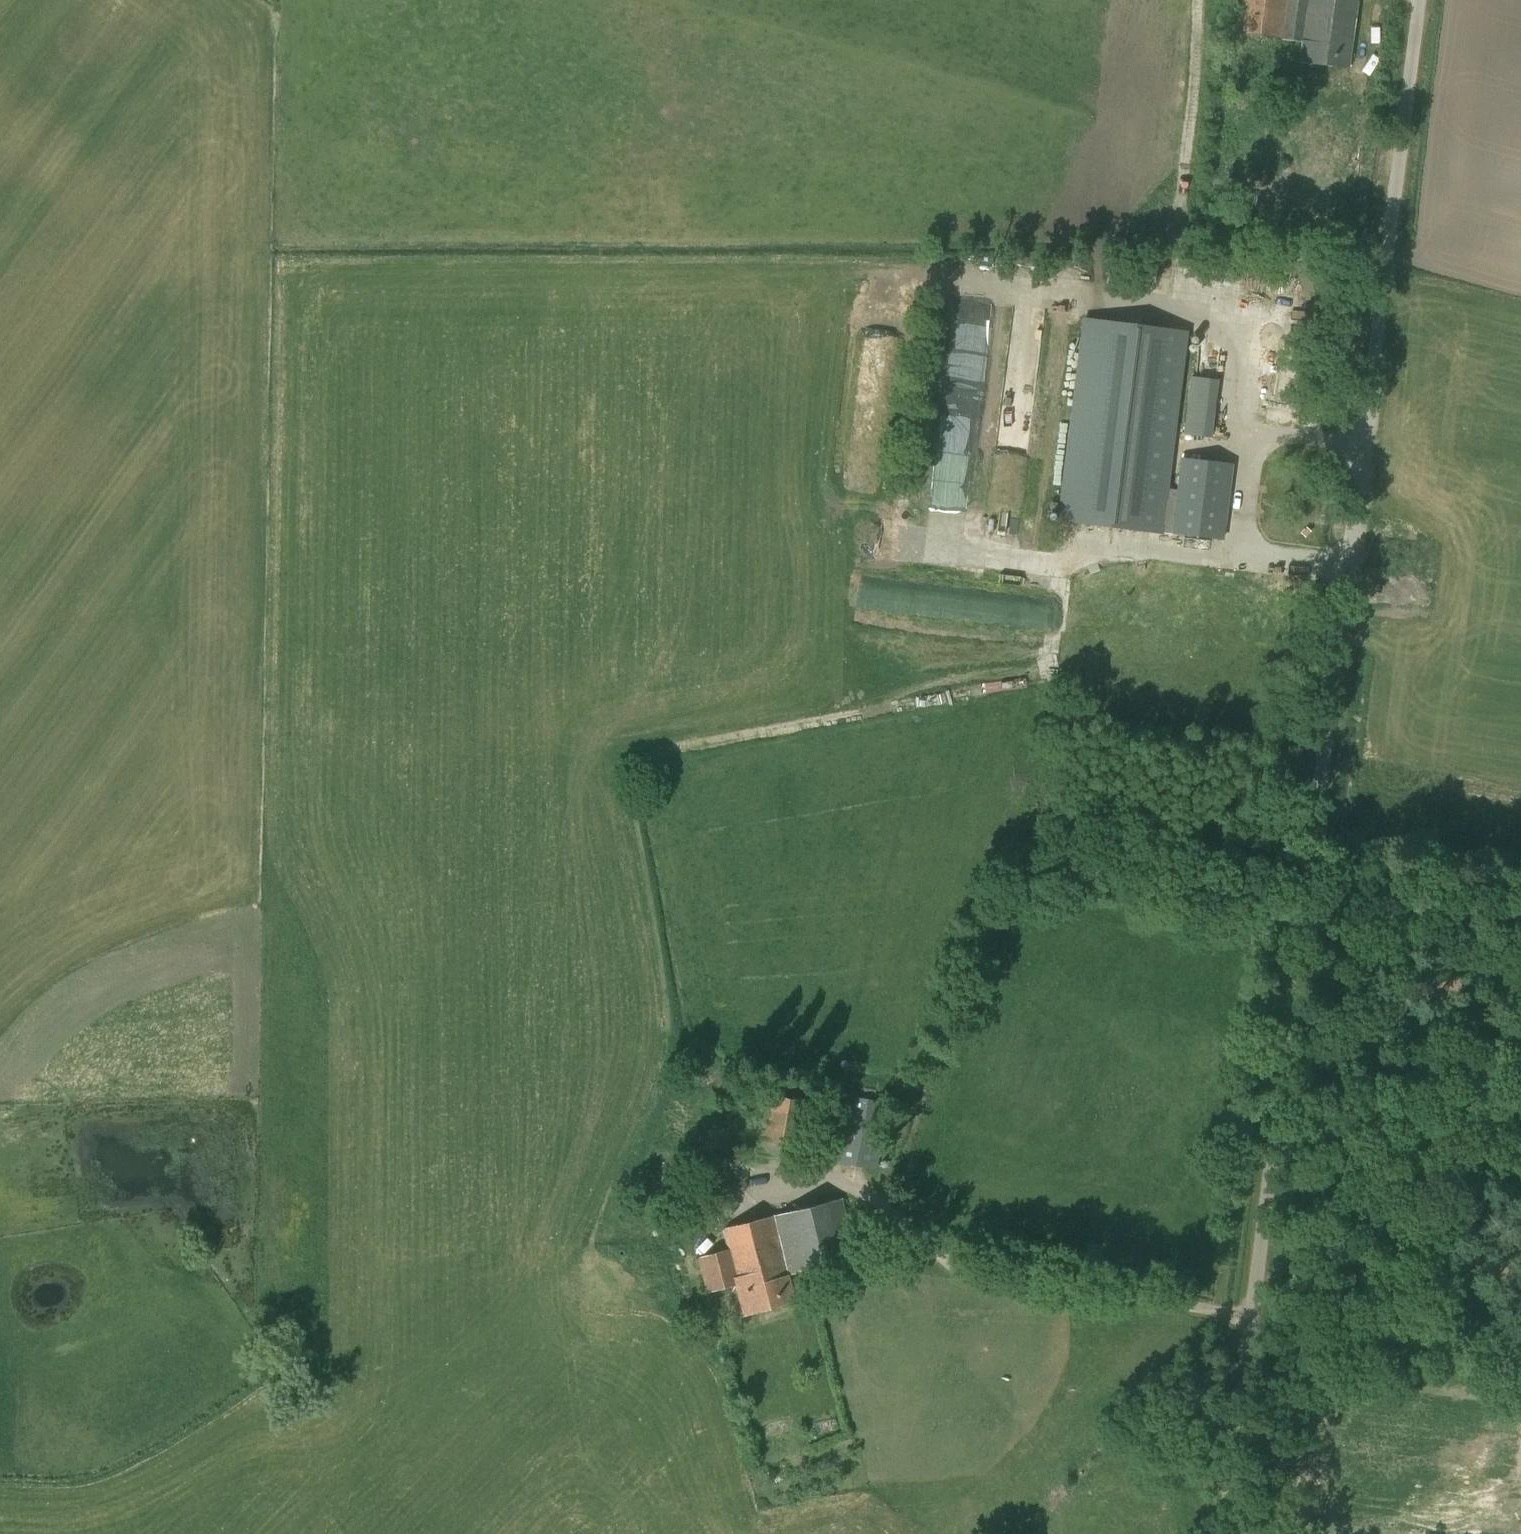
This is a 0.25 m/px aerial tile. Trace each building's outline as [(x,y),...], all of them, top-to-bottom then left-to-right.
[(1233,32),(1301,41),(1299,61),(1349,67),(1357,1),(1350,0),(1237,0),(1233,32)] [(1170,531),(1170,532),(1224,540),(1233,464),(1179,457),(1173,506),(1164,505),(1186,332),(1084,318),(1060,519),(1161,532),(1162,530),(1170,531)] [(1219,379),(1191,376),(1183,434),(1211,437),(1219,379)] [(757,1153),(797,1161),(809,1102),(768,1095),(757,1153)] [(887,1103),(846,1096),(834,1161),(874,1169),(887,1103)] [(772,1216),(722,1229),(728,1250),(698,1258),(707,1293),(735,1285),(743,1315),(795,1301),(788,1276),(857,1257),(842,1198),(772,1216)]
